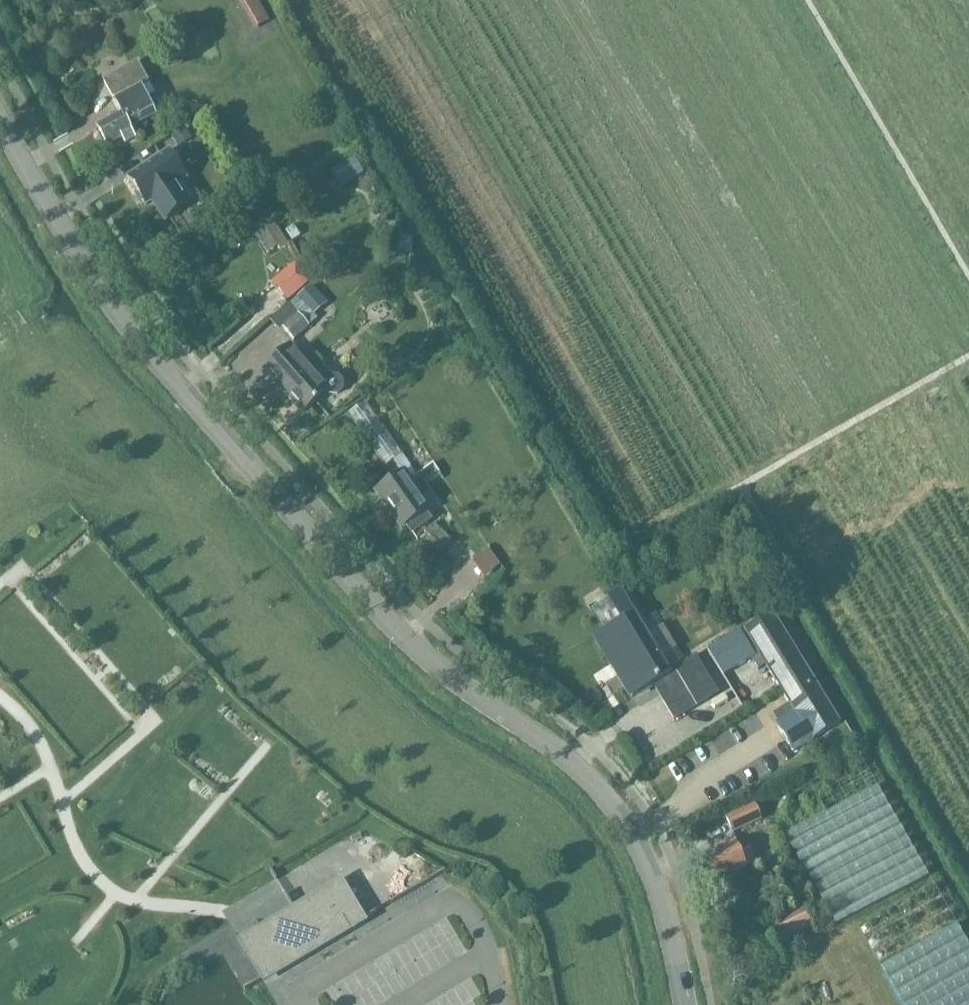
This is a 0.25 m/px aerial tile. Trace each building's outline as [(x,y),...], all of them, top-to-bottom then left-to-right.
[(121,113),(97,126),(107,147),(123,139),(125,144),(137,139),(131,128),(157,115),(141,85),(148,81),(138,61),(103,79),(121,113)] [(169,152),(129,178),(146,205),(152,201),(166,221),(189,206),(200,199),(187,179),(169,152)] [(248,222),(260,215),(241,185),(230,192),(248,222)] [(296,262),(272,283),(288,301),(312,281),(296,262)] [(284,327),(294,339),(309,325),(299,314),(298,314),(284,327)] [(306,363),(290,346),(268,366),(294,394),(290,398),(302,411),(326,390),(329,394),(338,395),(344,389),(344,381),(339,374),(331,373),(323,364),(323,359),(317,353),(306,363)] [(366,402),(349,413),(385,465),(394,459),(402,454),(366,402)] [(417,475),(402,454),(394,459),(403,472),(409,480),(417,475)] [(403,472),(376,492),(388,508),(391,506),(405,525),(406,524),(412,532),(430,519),(424,511),(426,510),(419,500),(431,491),(421,478),(412,484),(409,480),(403,472)] [(425,531),(442,549),(450,540),(434,523),(425,531)] [(653,683),(674,718),(717,693),(710,682),(696,658),(670,674),(621,592),(607,600),(608,600),(591,610),(605,632),(597,637),(633,696),(653,683)] [(773,612),(744,629),(759,653),(789,703),(776,711),(781,720),(777,722),(776,723),(793,751),(840,724),(795,649),(773,612)] [(744,629),(708,651),(723,675),(759,653),(744,629)] [(725,817),(733,833),(760,821),(752,805),(725,817)] [(711,870),(705,873),(709,882),(746,866),(746,865),(757,860),(751,846),(740,851),(735,842),(705,855),(711,870)] [(363,921),(362,919),(341,884),(297,910),(295,911),(252,937),(275,974),(363,921)] [(794,913),(772,922),(780,941),(781,940),(802,931),(794,913)]
